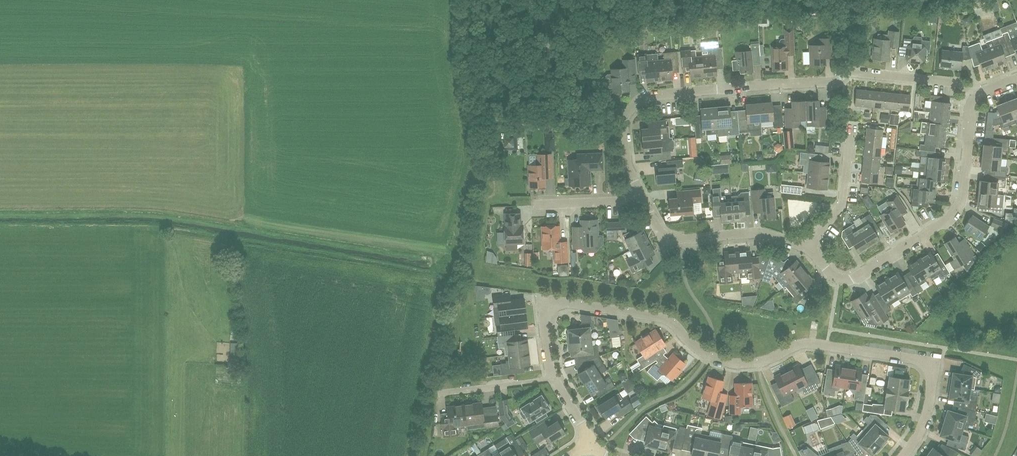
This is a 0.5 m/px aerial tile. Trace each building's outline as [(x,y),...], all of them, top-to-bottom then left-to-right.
[(794,55),(793,43),(793,29),(792,29),(792,23),(786,24),(786,29),(785,29),(785,39),(781,39),(780,41),(780,47),(772,47),(773,70),(787,69),(787,55),(794,55)] [(1008,33),(1007,31),(1001,34),(1002,36),(1007,49),(1013,47),(1016,58),(1016,29),(1008,33)] [(888,41),(874,39),(872,58),(888,60),(889,46),(897,47),(898,32),(889,31),(888,41)] [(1006,62),(1001,51),(1007,49),(1002,36),(990,40),(985,42),(995,66),(1006,62)] [(831,58),(831,49),(830,39),(821,39),(821,45),(809,46),(810,65),(825,64),(825,58),(831,58)] [(924,59),(926,49),(929,49),(930,41),(904,39),(903,47),(906,47),(905,57),(910,62),(920,64),(924,59)] [(995,66),(985,42),(987,49),(981,51),(978,43),(968,47),(972,58),(973,62),(978,60),(982,71),(995,66)] [(753,72),(751,56),(760,55),(759,43),(750,44),(751,50),(735,52),(736,60),(738,60),(740,72),(744,71),(744,72),(753,72)] [(972,58),(968,47),(962,46),(962,53),(942,51),(940,66),(960,68),(961,60),(965,60),(972,58)] [(716,75),(715,61),(722,60),(721,48),(707,49),(708,56),(702,57),(703,76),(716,75)] [(681,51),(682,64),(683,73),(690,72),(691,77),(703,76),(702,57),(696,57),(695,50),(681,51)] [(672,79),(671,65),(678,64),(677,52),(663,53),(663,60),(658,61),(659,80),(672,79)] [(637,55),(638,68),(639,76),(646,76),(646,81),(659,80),(658,61),(657,53),(637,55)] [(636,83),(635,73),(634,59),(626,60),(626,68),(611,70),(613,92),(629,91),(629,84),(636,83)] [(872,107),(874,91),(856,89),(854,105),(872,107)] [(890,109),(892,93),(874,91),(872,107),(890,109)] [(910,95),(892,93),(890,109),(909,111),(910,95)] [(949,103),(941,102),(941,96),(930,95),(929,101),(932,101),(931,107),(926,106),(925,112),(930,112),(948,114),(949,103)] [(1006,101),(1015,123),(1016,123),(1014,118),(1016,117),(1016,97),(1006,101)] [(826,126),(825,112),(825,106),(818,107),(818,100),(805,101),(806,127),(811,126),(826,126)] [(806,127),(805,101),(792,101),(792,108),(785,108),(786,127),(800,127),(800,120),(805,120),(806,127)] [(1015,123),(1006,101),(996,105),(998,111),(993,112),(987,112),(985,130),(992,130),(993,125),(995,125),(999,124),(1001,129),(1015,123)] [(771,103),(759,104),(760,121),(773,120),(774,128),(783,127),(782,115),(773,116),(771,103)] [(760,121),(759,104),(746,105),(747,118),(738,119),(739,131),(754,130),(753,121),(760,121)] [(739,134),(739,131),(738,119),(730,120),(729,106),(715,107),(717,133),(718,136),(739,134)] [(700,109),(703,135),(717,133),(715,107),(700,109)] [(947,125),(948,114),(930,112),(929,123),(939,123),(939,124),(941,124),(947,125)] [(665,121),(653,122),(647,122),(648,129),(641,129),(643,141),(671,139),(671,138),(667,139),(666,134),(665,121)] [(947,125),(941,124),(939,124),(939,123),(929,123),(927,122),(927,130),(921,129),(921,133),(926,134),(944,136),(945,125),(947,125)] [(910,123),(900,129),(899,131),(910,132),(910,123)] [(867,128),(865,146),(881,148),(883,130),(867,128)] [(517,133),(505,133),(505,149),(517,148),(517,133)] [(943,146),(944,136),(926,134),(925,145),(920,144),(919,150),(916,150),(939,152),(935,152),(935,146),(943,146)] [(1008,152),(1009,147),(1015,148),(1016,140),(1009,139),(997,138),(997,146),(983,145),(982,156),(1000,158),(1001,151),(1008,152)] [(671,140),(671,139),(643,141),(644,153),(658,152),(659,160),(671,159),(670,151),(672,150),(672,149),(673,147),(672,141),(671,140)] [(879,166),(881,148),(865,146),(863,164),(879,166)] [(944,158),(939,158),(939,152),(916,150),(916,155),(921,156),(920,163),(911,162),(911,167),(943,170),(944,158)] [(829,162),(814,161),(814,153),(800,152),(799,164),(804,165),(804,166),(809,167),(808,173),(828,175),(829,162)] [(551,178),(551,167),(550,153),(537,154),(537,165),(528,165),(529,186),(544,186),(544,179),(551,178)] [(568,166),(569,185),(590,184),(589,170),(602,170),(602,153),(577,154),(577,166),(568,166)] [(999,166),(1000,158),(982,156),(981,168),(994,170),(993,175),(1005,176),(1006,167),(999,166)] [(676,173),(675,167),(683,167),(682,159),(666,161),(667,168),(658,168),(659,173),(656,174),(657,184),(675,182),(674,173),(676,173)] [(724,182),(723,175),(731,173),(730,164),(708,168),(711,185),(724,182)] [(877,184),(879,166),(863,164),(861,182),(877,184)] [(941,181),(943,170),(911,167),(910,171),(918,172),(917,178),(923,179),(935,180),(941,181)] [(826,189),(828,175),(808,173),(807,187),(826,189)] [(1004,188),(1005,176),(993,175),(993,181),(980,180),(978,193),(996,195),(997,187),(1004,188)] [(934,191),(935,180),(923,179),(917,178),(916,185),(910,184),(910,188),(911,188),(934,191)] [(780,184),(781,192),(801,194),(802,186),(780,184)] [(933,202),(934,191),(911,188),(910,200),(911,200),(911,206),(912,206),(912,208),(915,212),(918,210),(918,206),(927,207),(927,201),(933,202)] [(751,190),(753,204),(754,213),(760,212),(761,218),(775,216),(773,197),(764,198),(763,189),(751,190)] [(693,214),(692,202),(700,201),(699,190),(677,192),(677,198),(669,199),(670,215),(684,213),(684,215),(693,214)] [(728,221),(733,220),(731,198),(725,199),(725,196),(721,196),(720,190),(710,191),(713,215),(720,214),(721,221),(722,221),(722,223),(728,223),(728,221)] [(745,219),(744,206),(750,205),(749,191),(740,192),(738,195),(731,196),(731,198),(733,220),(738,220),(738,222),(744,221),(744,219),(745,219)] [(995,206),(996,195),(978,193),(977,204),(990,206),(990,212),(1001,213),(1002,213),(1002,207),(995,206)] [(871,195),(865,199),(871,208),(877,204),(871,195)] [(906,213),(902,206),(895,195),(886,201),(887,202),(882,206),(881,208),(881,210),(881,212),(882,214),(880,215),(890,232),(904,224),(900,217),(906,213)] [(503,226),(504,233),(499,233),(498,234),(498,241),(499,243),(523,242),(522,225),(520,225),(519,212),(504,213),(505,226),(503,226)] [(868,247),(879,240),(872,228),(877,226),(869,214),(860,219),(862,223),(856,227),(868,247)] [(980,238),(981,236),(983,237),(985,237),(988,233),(987,231),(986,230),(988,226),(971,216),(964,227),(980,238)] [(1005,222),(993,218),(990,225),(1002,230),(1005,222)] [(580,220),(581,226),(572,226),(573,248),(579,248),(584,252),(594,252),(602,244),(602,236),(600,235),(597,235),(596,220),(580,220)] [(951,229),(957,224),(954,220),(947,224),(951,229)] [(626,221),(606,222),(606,232),(626,231),(626,221)] [(542,227),(543,249),(555,248),(555,262),(567,261),(566,242),(559,242),(559,226),(542,227)] [(868,247),(856,227),(851,230),(849,227),(841,231),(841,237),(846,245),(852,241),(858,252),(861,253),(864,251),(865,248),(868,247)] [(643,230),(631,236),(629,231),(623,234),(631,251),(648,242),(643,230)] [(944,243),(954,259),(952,261),(956,267),(962,263),(967,271),(976,257),(968,245),(962,249),(954,237),(944,243)] [(653,262),(650,256),(654,253),(648,242),(631,251),(633,256),(626,259),(632,272),(653,262)] [(739,277),(737,252),(732,253),(732,251),(724,252),(725,259),(717,259),(719,283),(733,282),(732,272),(738,272),(739,277)] [(757,256),(757,257),(751,257),(750,251),(737,252),(739,277),(752,276),(752,278),(759,277),(762,279),(764,272),(769,259),(765,256),(757,256)] [(941,260),(936,263),(929,252),(919,259),(929,276),(931,278),(937,274),(940,279),(949,274),(941,260)] [(785,286),(804,270),(796,260),(786,269),(781,263),(769,259),(764,272),(772,274),(783,287),(784,286),(785,286)] [(929,276),(919,259),(907,266),(914,276),(908,279),(916,293),(922,289),(919,285),(925,281),(924,279),(929,276)] [(812,280),(804,270),(785,286),(793,296),(790,297),(795,303),(806,294),(802,289),(812,280)] [(916,293),(908,279),(904,282),(897,272),(886,279),(897,296),(907,289),(911,296),(916,293)] [(899,299),(897,296),(886,279),(875,286),(881,295),(876,298),(884,311),(889,308),(888,306),(899,299)] [(888,317),(884,311),(876,298),(872,292),(866,296),(864,293),(852,301),(862,318),(864,317),(868,323),(876,325),(877,324),(888,317)] [(492,295),(494,307),(495,316),(523,313),(521,299),(509,300),(509,293),(492,295)] [(525,327),(523,313),(495,316),(498,336),(511,335),(514,334),(513,328),(525,327)] [(566,334),(567,343),(590,340),(589,329),(592,329),(591,322),(581,323),(581,326),(579,326),(577,328),(568,329),(568,333),(566,334)] [(610,337),(611,345),(620,343),(618,324),(609,326),(610,337)] [(636,359),(640,364),(631,369),(634,374),(658,359),(659,358),(655,351),(665,345),(656,331),(649,335),(647,332),(641,336),(642,338),(635,342),(643,355),(636,359)] [(511,335),(498,336),(496,336),(498,348),(503,347),(504,349),(507,349),(508,354),(528,352),(526,339),(512,341),(511,335)] [(591,346),(590,340),(567,343),(568,351),(570,351),(571,355),(577,355),(578,363),(586,360),(597,356),(598,355),(597,345),(591,346)] [(529,365),(528,352),(508,354),(509,360),(505,361),(505,363),(500,363),(501,375),(516,373),(515,367),(529,365)] [(662,366),(657,362),(652,365),(647,371),(657,380),(661,375),(666,375),(671,379),(675,375),(676,376),(681,371),(679,370),(685,363),(673,353),(662,366)] [(606,370),(602,364),(597,356),(586,360),(589,366),(577,374),(584,384),(599,374),(606,370)] [(791,369),(786,372),(795,389),(800,387),(804,395),(818,388),(811,375),(804,379),(797,364),(791,368),(791,369)] [(845,387),(848,368),(842,368),(843,366),(835,364),(833,377),(832,378),(825,377),(823,392),(824,395),(834,396),(835,391),(837,391),(839,389),(840,386),(845,387)] [(949,385),(970,389),(974,389),(975,377),(978,377),(981,372),(968,366),(965,372),(965,373),(963,374),(953,373),(952,377),(950,377),(949,385)] [(854,369),(848,368),(845,387),(851,388),(850,391),(852,393),(854,394),(853,399),(863,401),(864,393),(866,386),(866,383),(861,382),(859,381),(861,368),(854,367),(854,369)] [(795,389),(786,372),(781,375),(780,373),(774,376),(781,391),(775,394),(781,406),(794,400),(790,392),(795,389)] [(603,380),(599,374),(584,384),(590,394),(601,387),(604,393),(614,386),(608,377),(603,380)] [(887,387),(908,390),(909,390),(910,384),(908,384),(909,378),(889,375),(887,387)] [(727,394),(720,392),(723,381),(708,376),(702,397),(710,399),(711,402),(707,415),(720,418),(727,394)] [(651,392),(655,388),(648,382),(644,387),(651,392)] [(736,395),(735,395),(730,395),(730,413),(737,413),(736,406),(751,406),(751,405),(754,405),(754,398),(751,398),(750,383),(735,383),(736,395)] [(969,394),(970,389),(949,385),(947,394),(949,394),(949,399),(962,401),(961,408),(963,408),(975,410),(977,396),(969,394)] [(906,400),(908,390),(887,387),(885,397),(906,400)] [(637,394),(628,400),(626,397),(617,402),(613,396),(603,403),(602,401),(595,406),(599,412),(601,411),(605,417),(615,411),(618,417),(632,408),(642,402),(637,394)] [(521,410),(520,411),(519,413),(523,418),(525,419),(526,418),(529,422),(534,418),(536,422),(546,415),(544,412),(549,409),(541,395),(520,408),(521,410)] [(908,400),(906,400),(885,397),(884,404),(872,403),(872,405),(863,403),(862,411),(891,415),(892,409),(904,410),(903,412),(904,412),(905,406),(907,406),(908,400)] [(506,399),(498,400),(499,413),(505,423),(511,418),(507,412),(506,399)] [(464,404),(463,405),(466,424),(483,422),(484,427),(498,425),(497,415),(483,416),(481,402),(471,403),(471,402),(464,403),(464,404)] [(446,407),(447,416),(440,417),(443,437),(459,435),(458,425),(466,424),(463,405),(446,407)] [(977,411),(975,410),(963,408),(961,414),(948,410),(947,411),(945,412),(944,416),(945,418),(944,423),(962,429),(964,423),(972,426),(977,411)] [(785,414),(790,426),(798,423),(792,411),(785,414)] [(867,424),(862,429),(882,447),(887,441),(885,440),(889,436),(878,426),(883,421),(876,415),(870,414),(868,417),(866,416),(863,420),(867,424)] [(657,449),(662,429),(655,427),(650,422),(651,421),(646,416),(636,426),(641,431),(646,432),(647,434),(645,444),(649,445),(649,447),(657,449)] [(557,421),(548,427),(545,421),(528,431),(536,443),(545,437),(548,443),(564,432),(557,421)] [(805,423),(795,428),(798,434),(808,429),(805,423)] [(960,434),(962,429),(944,423),(942,428),(940,428),(938,433),(940,434),(940,435),(953,439),(951,446),(964,450),(969,437),(960,434)] [(708,435),(707,439),(702,438),(703,434),(701,433),(702,428),(687,424),(686,428),(684,438),(694,440),(691,455),(694,455),(704,455),(708,435)] [(813,433),(818,430),(816,424),(810,426),(813,433)] [(683,441),(684,438),(686,428),(680,426),(678,433),(675,432),(676,428),(663,425),(662,429),(657,449),(665,451),(666,449),(670,451),(673,440),(675,439),(683,441)] [(882,447),(862,429),(857,436),(853,433),(850,436),(851,437),(848,441),(856,452),(861,446),(872,455),(875,451),(877,452),(882,447)] [(731,439),(732,435),(722,433),(721,437),(708,434),(708,435),(704,455),(717,455),(719,447),(729,449),(731,439)] [(498,452),(501,455),(516,455),(515,454),(515,452),(513,448),(518,445),(510,434),(504,438),(507,442),(496,449),(498,452)] [(729,449),(728,455),(752,455),(755,444),(731,439),(729,449)] [(850,453),(853,452),(847,442),(834,447),(836,454),(830,455),(843,455),(850,453)] [(498,452),(492,455),(488,448),(481,452),(476,444),(472,446),(477,455),(501,455),(498,452)] [(781,453),(780,447),(772,448),(755,444),(752,455),(766,455),(772,455),(781,455),(781,453)] [(522,455),(527,454),(523,445),(518,448),(522,455)] [(830,455),(829,451),(818,455),(807,446),(798,450),(802,455),(830,455)] [(958,453),(958,452),(949,448),(944,455),(933,448),(927,455),(956,455),(958,453)]
